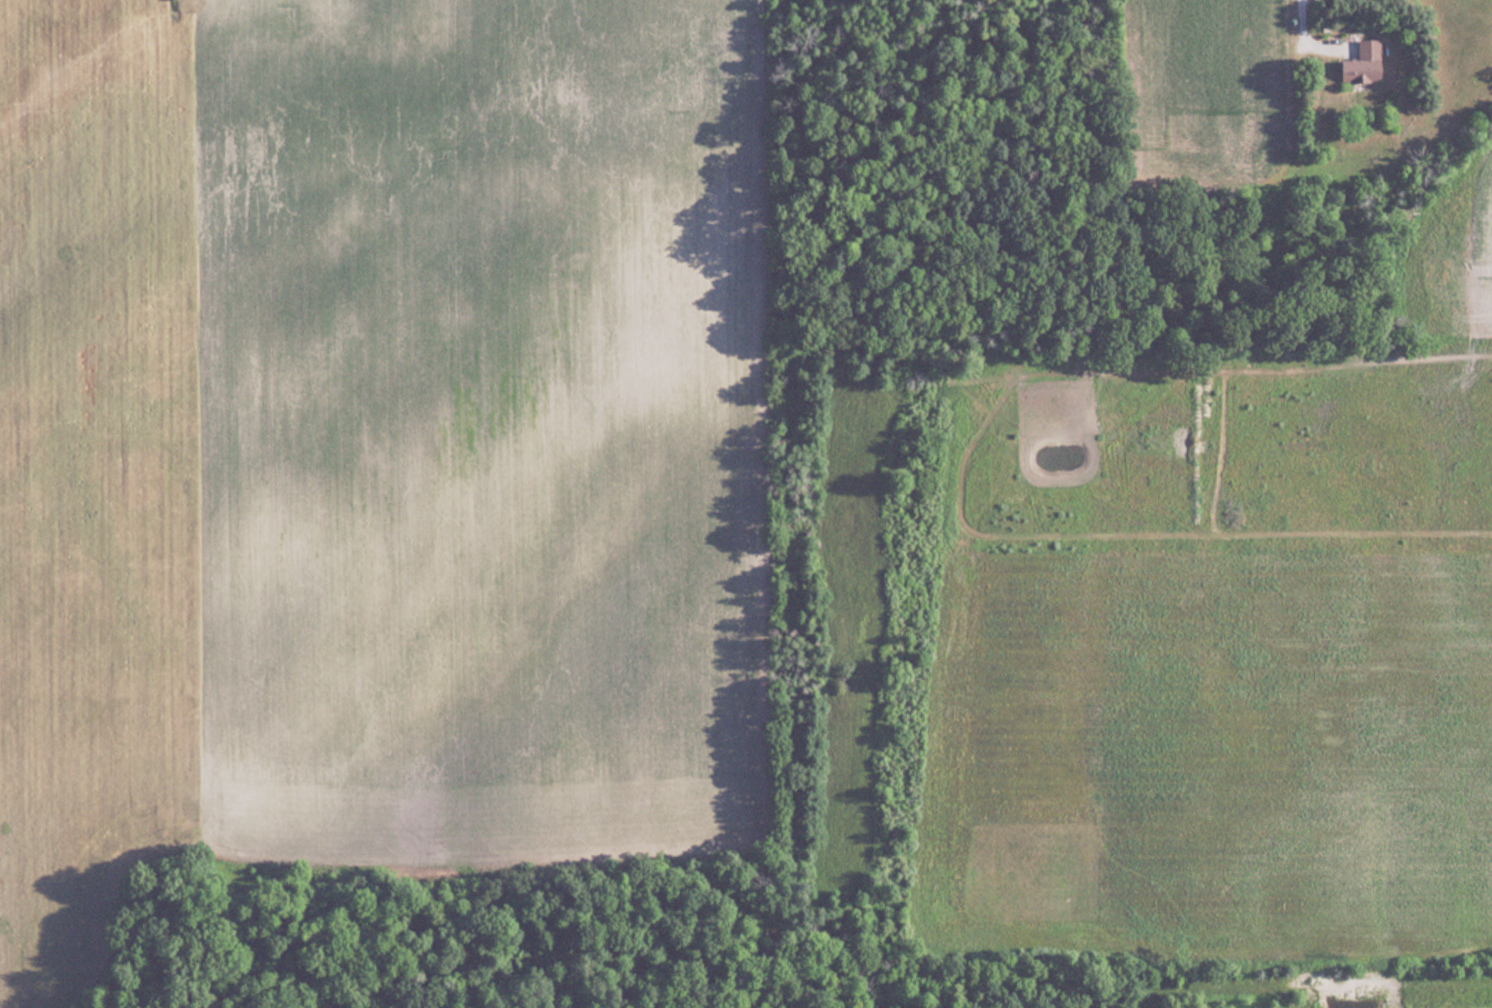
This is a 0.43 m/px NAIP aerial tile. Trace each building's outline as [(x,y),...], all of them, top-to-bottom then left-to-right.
[(1344,80),(1383,80),(1382,38),(1360,38),(1360,58),(1343,58),(1344,80)]
